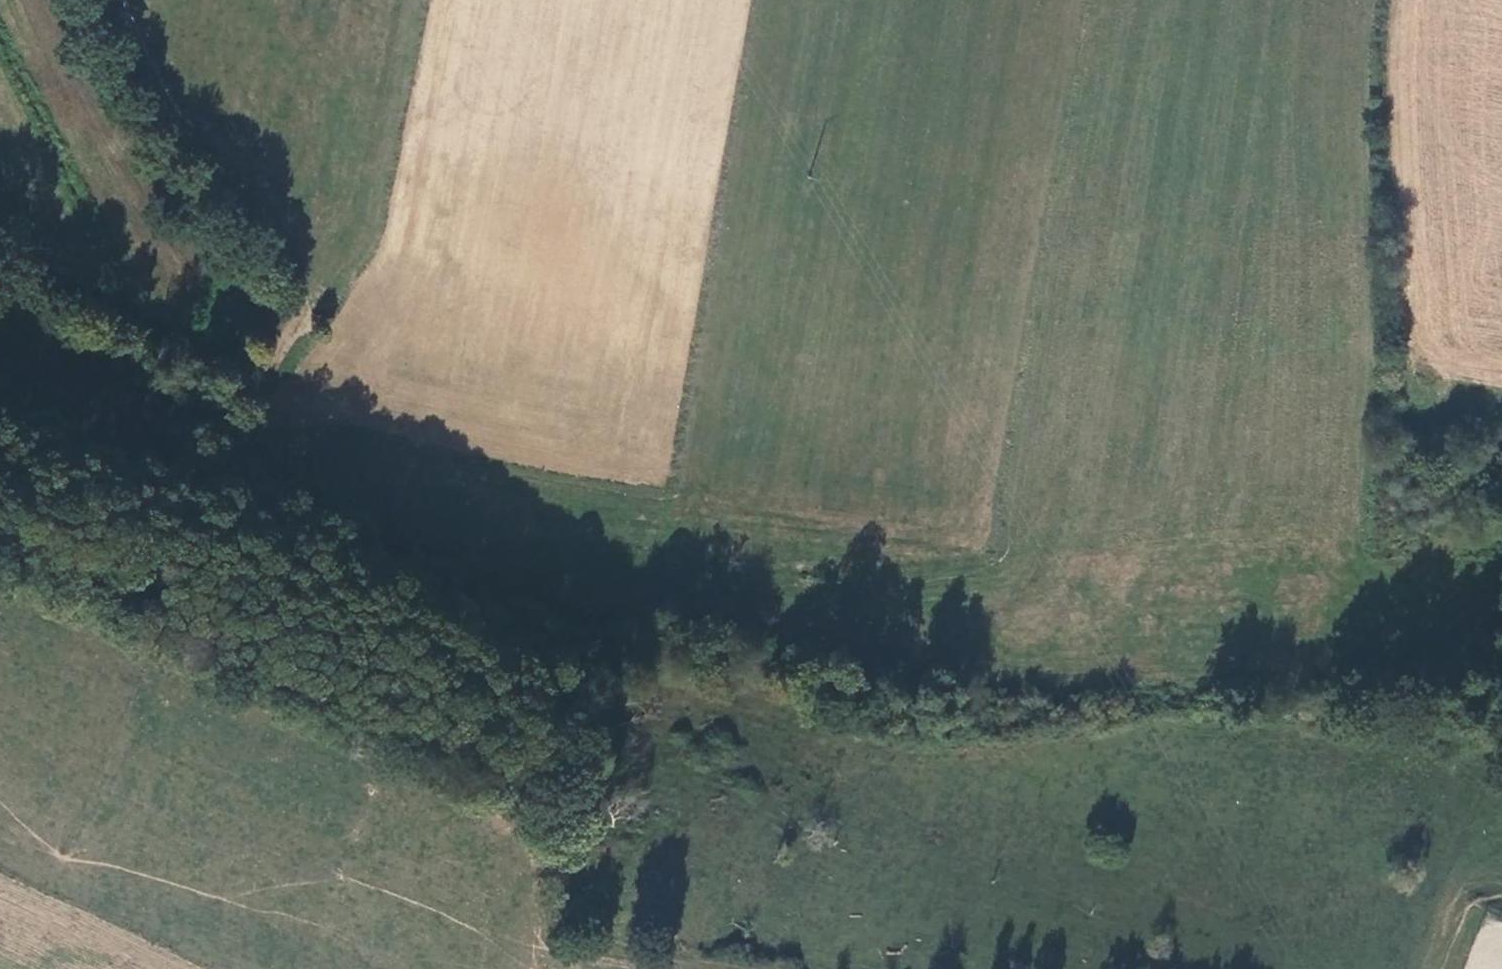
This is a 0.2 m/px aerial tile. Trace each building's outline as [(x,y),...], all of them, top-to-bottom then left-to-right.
[(1489,917),(1472,957),(1473,961),(1478,959),(1477,968),(1479,968),(1481,964),(1494,968),(1501,968),(1501,922),(1489,917)]
